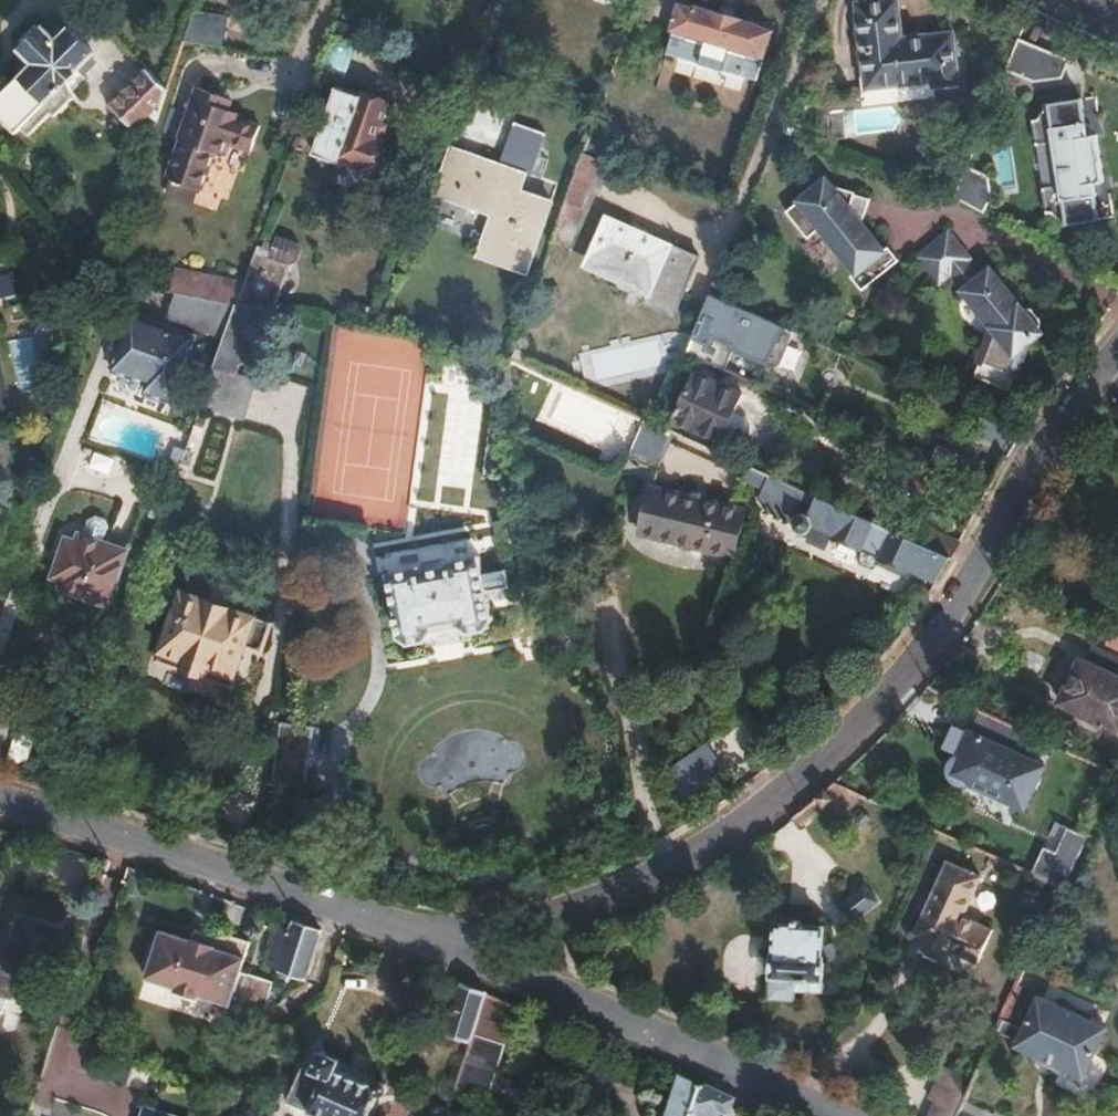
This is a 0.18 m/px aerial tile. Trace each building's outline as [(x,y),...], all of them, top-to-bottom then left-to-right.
[(761,79),(775,31),(759,26),(760,22),(698,3),(697,8),(683,3),(669,50),(682,54),(680,60),(743,80),(744,74),(761,79)] [(858,7),(867,91),(935,84),(936,89),(962,86),(955,36),(903,42),(899,3),(858,7)] [(216,47),(221,27),(191,18),(181,48),(216,47)] [(93,56),(68,32),(55,45),(42,31),(39,34),(34,29),(18,44),(24,51),(21,54),(36,69),(24,80),(21,76),(0,97),(0,121),(17,138),(22,133),(28,139),(52,116),(45,109),(50,105),(46,100),(93,56)] [(1072,60),(1021,40),(1008,70),(1037,82),(1065,78),(1072,60)] [(147,143),(161,105),(166,91),(148,73),(111,108),(147,143)] [(379,144),(385,127),(378,125),(387,99),(365,91),(362,94),(338,85),(315,152),(340,161),(343,155),(371,165),(373,162),(377,160),(380,157),(383,148),(379,144)] [(180,142),(166,180),(171,182),(197,192),(198,192),(213,153),(222,156),(227,144),(246,151),(255,127),(233,119),(234,115),(211,106),(214,99),(195,92),(177,141),(180,142)] [(225,111),(227,104),(214,99),(211,106),(225,111)] [(1038,146),(1055,144),(1062,191),(1046,194),(1049,218),(1054,217),(1066,220),(1067,225),(1102,222),(1098,185),(1106,184),(1098,137),(1089,138),(1083,101),(1048,106),(1049,111),(1039,121),(1035,122),(1038,146)] [(437,193),(493,213),(478,254),(526,272),(552,201),(518,188),(524,172),(531,174),(546,133),(516,122),(501,164),(453,147),(437,193)] [(567,247),(592,177),(604,181),(610,163),(584,154),(552,241),(567,247)] [(968,169),(955,199),(985,214),(993,199),(990,178),(968,169)] [(843,246),(863,273),(886,254),(865,228),(853,212),(859,195),(835,188),(830,181),(789,214),(811,241),(823,231),(839,249),(843,246)] [(192,205),(197,192),(171,182),(165,196),(192,205)] [(865,228),(875,200),(859,195),(853,212),(865,228)] [(651,295),(670,249),(605,221),(586,267),(651,295)] [(968,261),(971,259),(951,232),(923,254),(933,266),(928,271),(940,285),(954,273),(968,261)] [(697,260),(670,249),(651,295),(678,306),(697,260)] [(968,261),(954,273),(968,289),(983,278),(968,261)] [(0,274),(0,299),(19,294),(13,271),(0,274)] [(1040,330),(1041,317),(1033,308),(1021,306),(993,271),(983,278),(968,289),(965,291),(995,328),(978,372),(1012,385),(1028,343),(1041,333),(1040,330)] [(235,306),(242,286),(173,273),(169,294),(235,306)] [(749,346),(761,318),(710,296),(697,326),(685,355),(714,367),(727,337),(749,346)] [(240,358),(257,310),(235,306),(222,343),(219,351),(240,358)] [(169,402),(193,337),(132,317),(113,372),(147,384),(144,393),(169,402)] [(804,337),(761,318),(749,346),(792,365),(804,337)] [(736,377),(749,346),(727,337),(714,367),(736,377)] [(243,415),(256,378),(235,371),(237,368),(240,358),(219,351),(202,401),(243,415)] [(674,421),(720,442),(741,396),(694,375),(687,393),(681,390),(675,405),(680,408),(674,421)] [(662,466),(676,434),(673,433),(645,420),(630,452),(662,466)] [(893,533),(799,489),(768,476),(763,488),(814,512),(808,524),(833,535),(833,538),(862,550),(859,558),(861,566),(863,568),(865,569),(869,566),(874,563),(877,557),(880,558),(878,564),(906,578),(910,569),(936,581),(939,576),(950,559),(893,533)] [(739,561),(751,515),(652,488),(640,535),(739,561)] [(961,542),(901,516),(893,533),(950,559),(952,556),(961,542)] [(103,543),(108,528),(105,520),(96,518),(89,521),(83,537),(103,543)] [(61,588),(108,604),(126,551),(103,543),(83,537),(79,535),(77,543),(67,540),(54,577),(64,580),(61,588)] [(492,622),(487,593),(508,589),(506,571),(484,576),(480,558),(446,564),(443,561),(441,557),(424,560),(424,564),(422,569),(388,575),(399,639),(408,645),(424,643),(433,631),(459,627),(469,634),(485,632),(492,622)] [(343,622),(338,588),(317,590),(322,625),(343,622)] [(260,648),(270,620),(182,589),(158,657),(208,675),(211,666),(233,674),(245,642),(260,648)] [(1117,729),(1117,656),(1093,644),(1085,661),(1081,659),(1061,702),(1117,729)] [(311,775),(318,719),(282,714),(275,770),(311,775)] [(1027,807),(1045,764),(973,730),(954,773),(1027,807)] [(843,811),(860,796),(834,784),(820,796),(800,813),(810,818),(827,804),(843,811)] [(1074,864),(1043,850),(1033,873),(1063,886),(1074,864)] [(980,876),(949,861),(915,934),(930,940),(924,952),(947,962),(952,951),(977,963),(992,930),(961,916),(980,876)] [(844,904),(852,875),(831,869),(823,898),(844,904)] [(0,935),(0,993),(13,997),(33,929),(57,936),(65,911),(12,895),(0,935)] [(278,972),(293,922),(283,918),(267,969),(278,972)] [(307,981),(323,932),(310,927),(293,922),(278,972),(307,981)] [(825,981),(828,927),(779,923),(775,977),(825,981)] [(243,973),(252,943),(221,933),(219,939),(215,950),(192,942),(163,932),(159,945),(154,943),(147,966),(152,967),(148,980),(178,989),(179,992),(200,999),(202,996),(232,1006),(233,1003),(265,1014),(268,1004),(275,983),(243,973)] [(215,950),(219,939),(196,932),(192,942),(215,950)] [(472,1039),(486,993),(465,984),(460,982),(446,1030),(472,1039)] [(1085,1077),(1107,1027),(1039,996),(1024,1028),(1022,1032),(1018,1040),(1016,1045),(1085,1077)] [(1022,1032),(1024,1028),(1003,1018),(997,1031),(1018,1040),(1022,1032)] [(476,1086),(487,1052),(469,1046),(458,1080),(476,1086)] [(382,1085),(385,1087),(388,1087),(392,1085),(394,1083),(394,1077),(392,1074),(389,1072),(384,1071),(381,1073),(378,1075),(377,1080),(376,1077),(374,1074),(321,1052),(313,1069),(303,1065),(288,1101),(323,1115),(369,1115),(382,1085)] [(973,1083),(945,1069),(932,1099),(937,1102),(930,1115),(958,1115),(973,1083)] [(701,1085),(684,1077),(680,1075),(667,1115),(691,1115),(701,1085)] [(727,1112),(729,1112),(733,1100),(701,1085),(691,1115),(726,1115),(727,1112)]
